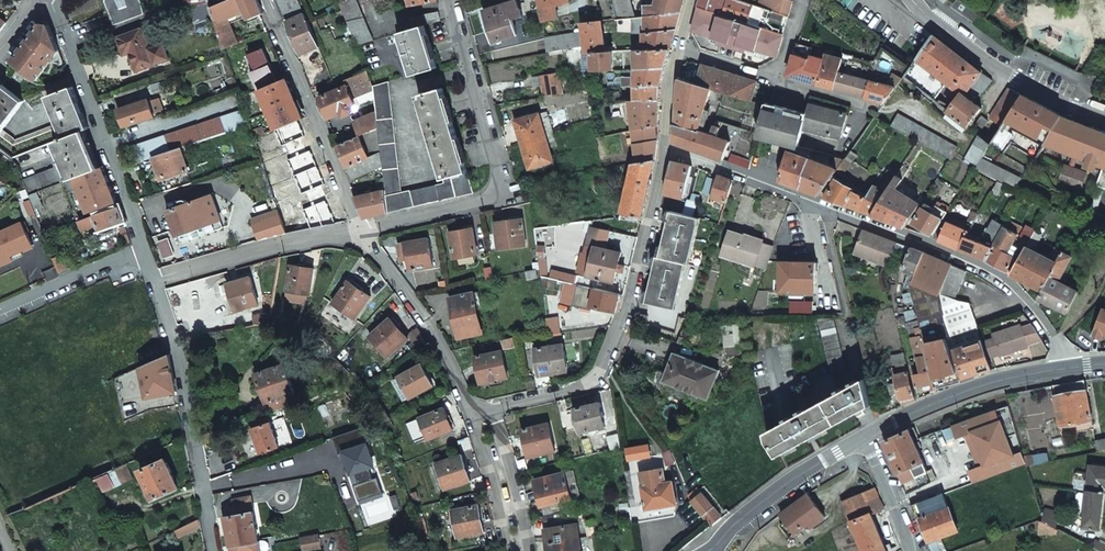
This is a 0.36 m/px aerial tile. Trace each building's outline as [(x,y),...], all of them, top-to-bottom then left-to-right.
[(108,13),(112,25),(144,14),(140,0),(103,0),(108,13)] [(188,8),(209,2),(210,2),(210,0),(185,0),(188,8)] [(226,2),(225,0),(210,0),(210,2),(209,2),(211,9),(226,2)] [(211,9),(222,43),(224,49),(237,44),(228,19),(246,11),(250,20),(264,14),(258,0),(231,0),(226,2),(211,9)] [(301,55),(319,47),(316,40),(308,22),(299,0),(279,0),(301,55)] [(356,0),(338,0),(340,5),(346,20),(362,16),(355,0),(356,0)] [(400,9),(438,1),(438,0),(399,0),(400,9)] [(542,21),(557,17),(554,4),(562,3),(564,0),(538,0),(542,21)] [(680,12),(683,0),(657,0),(657,4),(645,3),(630,6),(629,0),(611,0),(616,20),(644,17),(644,16),(680,12)] [(699,3),(699,6),(718,12),(722,0),(700,0),(699,3)] [(723,14),(728,0),(722,0),(718,12),(723,14)] [(749,23),(755,5),(752,4),(740,0),(728,0),(723,14),(749,23)] [(787,0),(763,0),(761,7),(765,8),(771,10),(789,16),(793,2),(787,0)] [(517,2),(484,12),(493,42),(517,35),(512,21),(524,18),(522,11),(520,12),(517,2)] [(761,7),(755,5),(749,23),(759,26),(765,8),(761,7)] [(718,12),(699,6),(697,13),(692,31),(755,51),(766,54),(776,57),(784,35),(759,26),(749,23),(723,14),(718,12)] [(413,28),(427,25),(426,24),(439,21),(437,12),(410,18),(413,28)] [(644,16),(644,17),(644,50),(670,49),(680,12),(644,16)] [(362,16),(346,20),(349,27),(353,35),(357,46),(373,41),(362,16)] [(591,53),(605,52),(601,21),(601,20),(582,22),(580,22),(580,23),(581,32),(584,47),(584,53),(591,53)] [(62,64),(63,62),(49,25),(41,24),(13,60),(18,65),(3,85),(22,99),(52,61),(55,64),(57,65),(59,65),(60,65),(61,64),(62,64)] [(413,76),(437,69),(425,26),(401,33),(406,50),(400,51),(401,57),(407,55),(413,74),(413,76)] [(136,71),(154,65),(141,27),(117,36),(123,55),(129,53),(136,71)] [(584,47),(581,32),(546,38),(549,53),(584,47)] [(991,80),(981,73),(981,72),(933,35),(915,59),(911,66),(907,70),(902,77),(903,78),(914,87),(914,86),(933,101),(946,83),(960,95),(951,107),(945,103),(946,102),(943,100),(939,106),(948,112),(947,113),(967,127),(969,126),(973,120),(981,109),(963,95),(967,91),(977,98),(981,92),(982,93),(991,80)] [(788,75),(816,84),(822,62),(810,58),(813,47),(798,42),(797,45),(788,75)] [(224,49),(222,43),(202,50),(207,63),(227,56),(224,49)] [(263,49),(248,55),(254,71),(249,73),(256,91),(260,90),(277,83),(263,49)] [(670,49),(644,50),(640,50),(636,51),(635,68),(665,67),(670,49)] [(755,51),(754,56),(764,59),(766,54),(755,51)] [(613,69),(613,52),(612,52),(605,52),(591,53),(584,53),(587,70),(592,70),(613,69)] [(839,72),(842,58),(833,56),(825,54),(822,62),(816,84),(833,89),(839,72)] [(335,84),(324,59),(323,57),(310,63),(321,90),(335,84)] [(750,102),(757,81),(743,77),(703,65),(696,85),(711,90),(750,102)] [(878,68),(872,65),(871,66),(868,72),(875,76),(878,68)] [(665,67),(635,68),(635,77),(627,77),(622,78),(622,80),(622,86),(635,85),(661,84),(665,67)] [(374,89),(373,86),(367,71),(342,81),(344,87),(319,97),(328,119),(342,114),(343,117),(351,114),(353,111),(351,107),(355,105),(353,98),(374,89)] [(863,98),(870,81),(869,81),(839,72),(833,89),(863,98)] [(884,104),(901,79),(894,74),(887,86),(870,81),(863,98),(884,104)] [(270,114),(297,102),(288,79),(277,83),(260,90),(270,114)] [(675,123),(699,131),(711,90),(696,85),(678,80),(675,123)] [(402,192),(389,81),(373,86),(374,89),(375,102),(376,112),(378,129),(383,166),(388,212),(473,194),(474,193),(443,88),(419,95),(444,183),(402,192)] [(3,85),(3,84),(0,88),(0,149),(12,158),(14,158),(54,142),(83,131),(89,129),(83,113),(73,87),(46,98),(56,124),(13,141),(13,138),(2,129),(25,101),(22,99),(3,85)] [(661,84),(635,85),(634,101),(660,100),(661,85),(661,84)] [(619,103),(621,102),(620,86),(609,86),(603,87),(590,89),(591,99),(609,96),(610,105),(619,103)] [(1011,89),(1009,89),(989,118),(994,122),(1002,127),(1004,124),(1008,118),(1022,97),(1011,89)] [(1063,116),(1023,96),(1022,97),(1008,118),(1017,122),(1048,138),(1048,139),(1063,116)] [(155,116),(149,100),(118,110),(124,127),(155,116)] [(660,100),(634,101),(630,101),(629,101),(632,130),(655,126),(659,125),(660,100)] [(276,131),(304,119),(297,102),(270,114),(276,131)] [(619,103),(610,105),(611,117),(620,116),(619,103)] [(809,104),(806,114),(766,103),(765,106),(759,128),(758,133),(757,135),(790,145),(790,143),(797,146),(802,128),(839,139),(845,115),(809,104)] [(181,148),(203,141),(249,126),(248,122),(244,111),(132,147),(137,163),(153,158),(181,148)] [(378,129),(376,112),(354,123),(360,137),(362,136),(378,129)] [(957,146),(899,113),(891,126),(950,158),(957,146)] [(523,144),(546,137),(539,114),(516,121),(523,144)] [(1063,116),(1048,139),(1048,138),(1045,143),(1088,159),(1086,164),(1087,167),(1091,169),(1094,168),(1097,162),(1103,164),(1096,184),(1103,187),(1104,187),(1104,132),(1063,116)] [(981,117),(972,128),(979,134),(980,134),(989,124),(981,117)] [(717,138),(720,128),(713,125),(710,136),(699,131),(675,123),(674,141),(723,159),(729,143),(717,138)] [(634,144),(658,140),(655,126),(632,130),(633,144),(634,144)] [(265,135),(262,127),(251,132),(254,140),(265,135)] [(376,169),(383,166),(378,129),(362,136),(372,157),(370,158),(360,137),(338,147),(352,179),(367,173),(376,169)] [(92,171),(98,168),(83,131),(54,142),(63,166),(23,181),(29,196),(38,192),(65,182),(75,177),(77,177),(92,171)] [(979,134),(964,156),(978,164),(992,142),(980,134),(979,134)] [(362,136),(360,137),(370,158),(372,157),(362,136)] [(530,168),(553,161),(546,137),(523,144),(530,168)] [(656,159),(658,140),(634,144),(636,157),(637,162),(656,159)] [(181,148),(153,158),(160,180),(188,170),(181,148)] [(801,188),(808,159),(788,152),(779,180),(801,188)] [(850,161),(852,158),(847,155),(844,160),(836,170),(836,171),(840,174),(841,174),(850,161)] [(633,162),(637,162),(636,157),(611,160),(612,166),(633,162)] [(656,159),(637,162),(633,162),(620,218),(640,223),(655,162),(656,159)] [(836,171),(836,170),(808,159),(801,188),(818,195),(834,173),(836,171)] [(686,188),(687,183),(692,166),(673,161),(665,193),(683,198),(683,197),(687,197),(689,189),(686,188)] [(1057,181),(1080,190),(1087,174),(1063,165),(1057,181)] [(116,200),(103,166),(98,168),(92,171),(77,177),(75,177),(78,185),(88,210),(116,200)] [(364,218),(388,212),(383,166),(376,169),(377,174),(380,191),(356,197),(364,218)] [(711,197),(726,202),(732,180),(698,168),(696,174),(716,181),(711,197)] [(369,178),(377,174),(376,169),(367,173),(369,178)] [(904,228),(920,205),(896,189),(903,179),(907,173),(901,169),(897,175),(894,179),(871,215),(904,228)] [(855,209),(871,215),(894,179),(888,174),(884,180),(879,188),(875,186),(867,197),(853,190),(845,205),(855,209)] [(75,177),(65,182),(68,189),(78,185),(75,177)] [(991,192),(997,195),(1004,182),(998,179),(991,192)] [(836,180),(825,198),(845,205),(853,190),(836,180)] [(323,204),(315,183),(273,199),(279,218),(280,220),(323,204)] [(1086,209),(1093,212),(1103,187),(1096,184),(1086,209)] [(38,192),(29,196),(34,210),(43,206),(38,192)] [(210,198),(203,201),(211,221),(217,219),(210,198)] [(205,224),(211,222),(211,221),(203,201),(203,199),(189,203),(189,202),(188,201),(187,200),(185,200),(184,200),(183,201),(182,201),(181,202),(181,203),(181,204),(181,206),(170,210),(182,243),(208,233),(205,224)] [(939,224),(942,219),(946,213),(936,206),(934,209),(926,203),(922,208),(917,216),(915,215),(913,217),(916,219),(913,223),(933,234),(939,224)] [(100,229),(123,221),(118,206),(104,211),(87,218),(80,221),(83,230),(98,224),(100,229)] [(685,264),(687,264),(698,220),(692,218),(670,212),(659,256),(656,256),(644,302),(673,309),(685,264)] [(977,217),(978,215),(973,212),(968,220),(974,223),(975,220),(977,217)] [(959,249),(967,235),(972,226),(950,216),(945,226),(939,224),(933,234),(930,238),(947,244),(959,249)] [(983,227),(986,222),(977,217),(975,220),(980,223),(979,225),(983,227)] [(280,220),(279,218),(270,221),(274,235),(284,232),(280,220)] [(499,249),(525,246),(522,220),(495,223),(499,249)] [(967,235),(959,249),(984,260),(1004,226),(994,220),(982,241),(972,237),(967,235)] [(1008,228),(1011,223),(1007,221),(1004,226),(984,260),(1005,271),(1013,257),(1007,253),(1018,234),(1008,228)] [(10,256),(33,245),(23,223),(0,233),(0,260),(10,256)] [(972,237),(978,228),(973,225),(972,226),(967,235),(972,237)] [(1010,275),(1042,292),(1057,263),(1049,259),(1033,250),(1041,237),(1039,235),(1043,228),(1038,225),(1033,235),(1031,237),(1010,275)] [(125,244),(130,242),(125,226),(119,228),(125,244)] [(621,252),(604,248),(608,230),(591,227),(587,244),(595,246),(588,276),(614,282),(621,252)] [(473,229),(450,233),(455,259),(477,255),(473,229)] [(888,267),(894,249),(897,243),(862,230),(854,250),(870,256),(868,260),(888,267)] [(762,242),(730,232),(722,256),(766,270),(768,263),(770,256),(771,251),(773,247),(762,243),(762,242)] [(159,247),(155,236),(149,238),(153,249),(159,247)] [(401,256),(408,254),(411,269),(433,265),(428,238),(399,244),(401,256)] [(903,257),(907,246),(897,243),(894,249),(894,251),(901,254),(901,256),(903,257)] [(915,273),(923,252),(910,247),(902,268),(911,272),(908,282),(910,283),(911,281),(914,273),(915,273)] [(1049,259),(1057,263),(1063,252),(1055,248),(1049,259)] [(868,260),(870,256),(854,250),(853,254),(868,260)] [(918,285),(939,294),(951,264),(923,252),(915,273),(914,273),(911,281),(919,284),(918,285)] [(1078,291),(1073,289),(1059,281),(1072,257),(1063,252),(1057,263),(1042,292),(1038,299),(1067,313),(1078,291)] [(67,270),(62,255),(53,258),(59,274),(67,270)] [(0,260),(0,266),(13,261),(10,256),(0,260)] [(783,263),(783,293),(819,293),(819,263),(783,263)] [(953,300),(965,270),(951,264),(939,294),(953,300)] [(313,268),(291,265),(287,291),(309,295),(313,268)] [(536,277),(535,270),(533,271),(526,272),(527,279),(536,277)] [(225,295),(231,294),(236,311),(259,304),(251,276),(222,285),(225,295)] [(576,303),(580,285),(540,276),(543,296),(576,303)] [(332,304),(355,319),(370,297),(347,281),(332,304)] [(928,354),(936,386),(961,378),(944,323),(946,323),(939,294),(918,285),(919,284),(911,281),(910,283),(919,319),(928,354)] [(576,303),(591,306),(595,289),(580,285),(576,303)] [(591,306),(615,312),(619,294),(595,289),(591,306)] [(459,338),(482,333),(474,293),(450,298),(459,338)] [(988,358),(983,344),(979,345),(978,341),(974,327),(968,306),(953,300),(939,294),(946,323),(944,323),(961,378),(962,379),(966,378),(987,370),(984,360),(988,358)] [(1092,333),(1102,336),(1104,331),(1104,332),(1104,307),(1103,306),(1092,333)] [(634,323),(645,326),(648,317),(636,314),(634,323)] [(390,318),(369,336),(386,356),(407,338),(390,318)] [(830,371),(844,368),(833,318),(819,321),(830,371)] [(916,357),(928,354),(919,319),(907,322),(916,357)] [(741,344),(741,342),(745,342),(744,336),(741,336),(740,324),(722,325),(723,346),(741,344)] [(988,337),(990,341),(983,344),(988,358),(994,356),(995,357),(1005,353),(1005,352),(1024,344),(1026,343),(1026,341),(1039,336),(1034,327),(1031,324),(1021,329),(1019,325),(1017,326),(988,337)] [(503,349),(514,347),(512,337),(501,340),(503,349)] [(559,344),(559,340),(552,341),(553,345),(536,348),(540,375),(567,371),(563,344),(559,344)] [(322,348),(315,342),(312,347),(319,352),(322,348)] [(502,351),(475,357),(481,383),(507,378),(502,351)] [(657,378),(704,399),(718,370),(674,351),(665,372),(661,371),(657,378)] [(912,366),(909,351),(904,352),(905,356),(907,366),(908,367),(912,366)] [(147,398),(175,391),(169,354),(157,359),(141,366),(147,398)] [(928,354),(916,357),(920,370),(914,372),(916,386),(930,383),(932,392),(937,390),(936,386),(928,354)] [(907,366),(905,356),(894,358),(896,368),(907,366)] [(336,360),(332,363),(339,370),(343,367),(336,360)] [(291,363),(256,375),(266,403),(270,401),(273,410),(292,403),(289,394),(294,393),(287,374),(294,371),(291,363)] [(422,365),(393,379),(403,400),(432,386),(422,365)] [(902,405),(916,399),(909,372),(895,375),(902,405)] [(352,384),(356,381),(349,374),(346,377),(352,384)] [(769,440),(778,454),(866,406),(872,403),(865,376),(860,380),(766,432),(769,440)] [(1060,426),(1091,420),(1084,380),(1053,385),(1060,426)] [(389,418),(365,386),(360,390),(383,421),(389,418)] [(574,418),(577,417),(579,428),(577,428),(578,433),(590,430),(591,434),(599,432),(598,428),(604,426),(599,403),(575,409),(575,412),(572,412),(574,418)] [(444,408),(419,418),(428,440),(452,430),(444,408)] [(967,420),(978,448),(1007,437),(1000,420),(993,423),(988,412),(967,420)] [(371,417),(362,420),(364,426),(373,423),(371,417)] [(385,429),(392,426),(390,418),(389,418),(383,421),(382,422),(385,429)] [(261,454),(279,448),(274,432),(270,421),(259,425),(257,420),(250,422),(261,454)] [(549,424),(522,430),(528,457),(555,451),(549,424)] [(366,427),(333,438),(339,455),(345,453),(352,473),(355,472),(359,484),(354,486),(359,502),(384,493),(378,478),(374,479),(369,467),(374,466),(367,445),(372,444),(366,427)] [(909,429),(884,441),(907,494),(931,482),(909,429)] [(218,431),(216,432),(216,431),(203,435),(204,443),(217,441),(217,439),(219,439),(218,431)] [(978,448),(984,465),(969,471),(973,482),(989,477),(1010,469),(1006,457),(1014,455),(1007,437),(978,448)] [(1096,441),(1098,452),(1104,450),(1104,440),(1096,441)] [(161,451),(160,452),(159,449),(154,452),(155,454),(137,462),(141,470),(140,470),(149,490),(145,492),(144,495),(146,500),(149,501),(178,488),(165,458),(164,459),(161,451)] [(461,455),(435,463),(444,489),(469,480),(461,455)] [(1027,466),(1033,465),(1032,457),(1024,458),(1025,463),(1026,463),(1027,466)] [(122,482),(131,478),(126,464),(116,468),(122,482)] [(1089,465),(1087,492),(1104,494),(1104,491),(1104,467),(1089,465)] [(673,481),(666,482),(664,466),(641,470),(647,508),(676,503),(673,481)] [(579,497),(573,471),(564,473),(571,499),(579,497)] [(541,507),(571,499),(564,473),(535,480),(537,488),(537,489),(541,507)] [(97,493),(114,485),(109,474),(92,481),(97,493)] [(872,515),(884,510),(874,488),(842,502),(863,550),(887,550),(872,515)] [(59,501),(65,498),(62,492),(56,495),(59,501)] [(1101,529),(1104,499),(1104,494),(1087,492),(1083,527),(1101,529)] [(721,518),(719,516),(703,493),(696,498),(693,495),(690,496),(693,500),(692,501),(710,525),(711,525),(721,518)] [(958,531),(949,507),(944,493),(929,499),(918,503),(924,517),(920,518),(920,519),(929,542),(928,543),(928,546),(930,550),(939,550),(935,540),(958,531)] [(811,527),(825,517),(809,494),(781,514),(786,521),(794,533),(808,523),(811,527)] [(250,495),(233,498),(234,500),(230,501),(231,506),(225,507),(225,509),(232,550),(259,550),(250,495)] [(544,515),(563,511),(562,503),(542,507),(544,515)] [(478,505),(451,510),(456,537),(483,532),(478,505)] [(1043,517),(1057,521),(1059,514),(1046,510),(1045,511),(1043,517)] [(187,532),(199,526),(198,519),(184,525),(187,532)] [(1038,535),(1056,533),(1055,527),(1041,520),(1037,521),(1038,535)] [(794,533),(786,521),(780,524),(789,537),(794,533)] [(544,529),(547,550),(581,550),(577,524),(544,529)] [(304,550),(320,548),(318,536),(301,539),(304,550)] [(284,549),(301,546),(299,539),(283,542),(284,549)] [(1100,544),(1095,541),(1092,547),(1097,550),(1099,550),(1104,550),(1104,546),(1100,544)]
